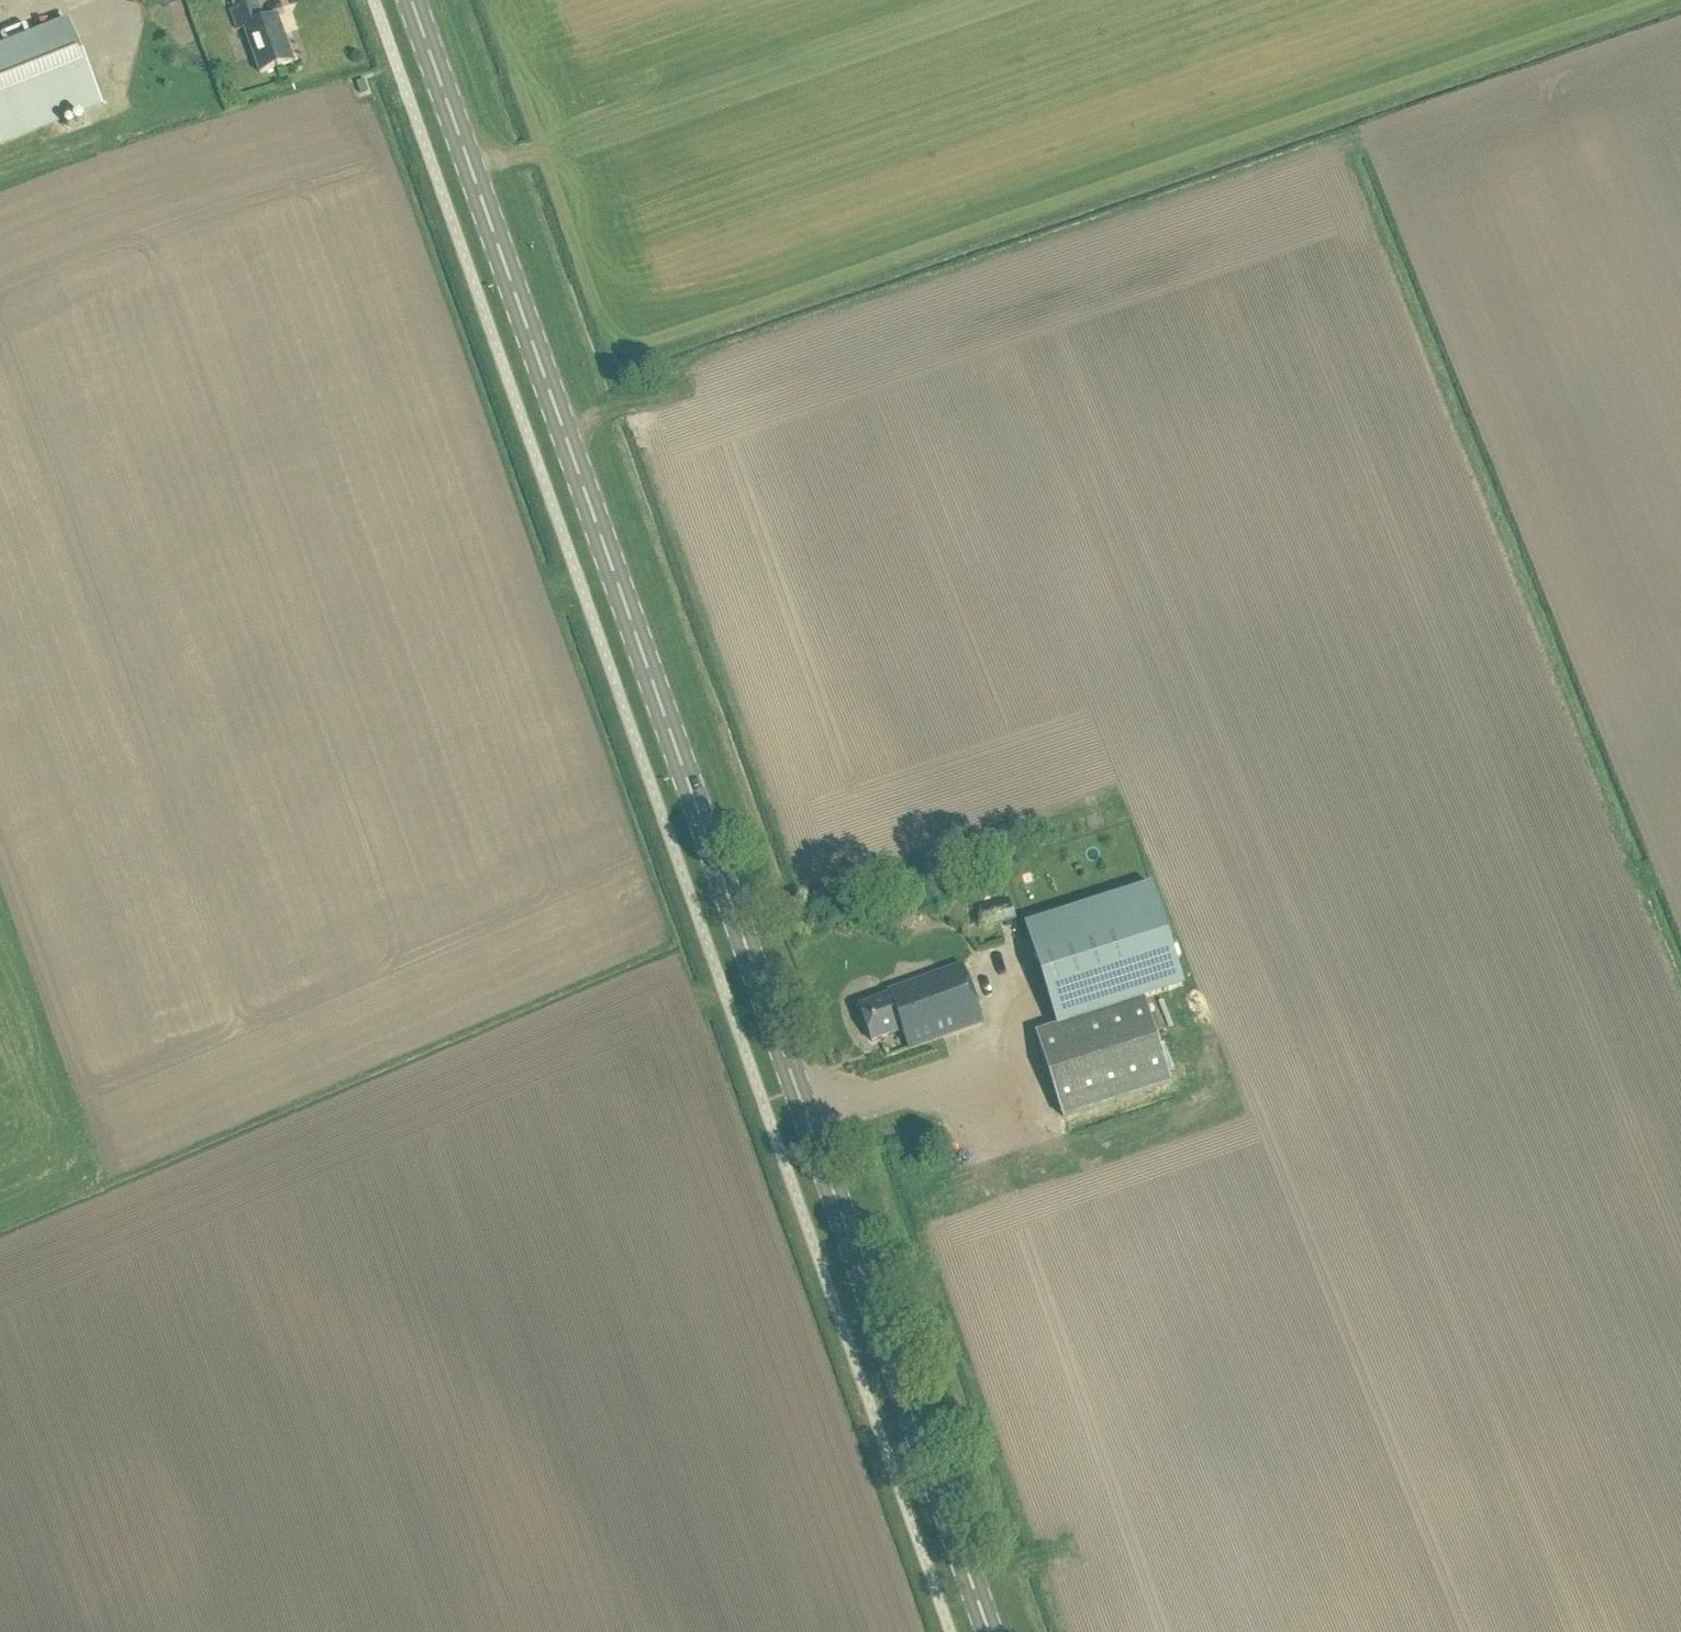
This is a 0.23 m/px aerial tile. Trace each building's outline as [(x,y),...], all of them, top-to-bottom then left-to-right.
[(263,22),(257,3),(230,12),(237,33),(246,30),(262,74),(293,63),(277,17),(263,22)] [(67,26),(0,54),(0,146),(100,105),(67,26)] [(1152,886),(1025,926),(1057,1029),(1146,1001),(1184,989),(1152,886)] [(983,1026),(961,968),(888,995),(889,997),(858,1009),(872,1047),(903,1035),(909,1054),(983,1026)] [(1057,1029),(1038,1035),(1064,1119),(1172,1085),(1146,1001),(1057,1029)]
